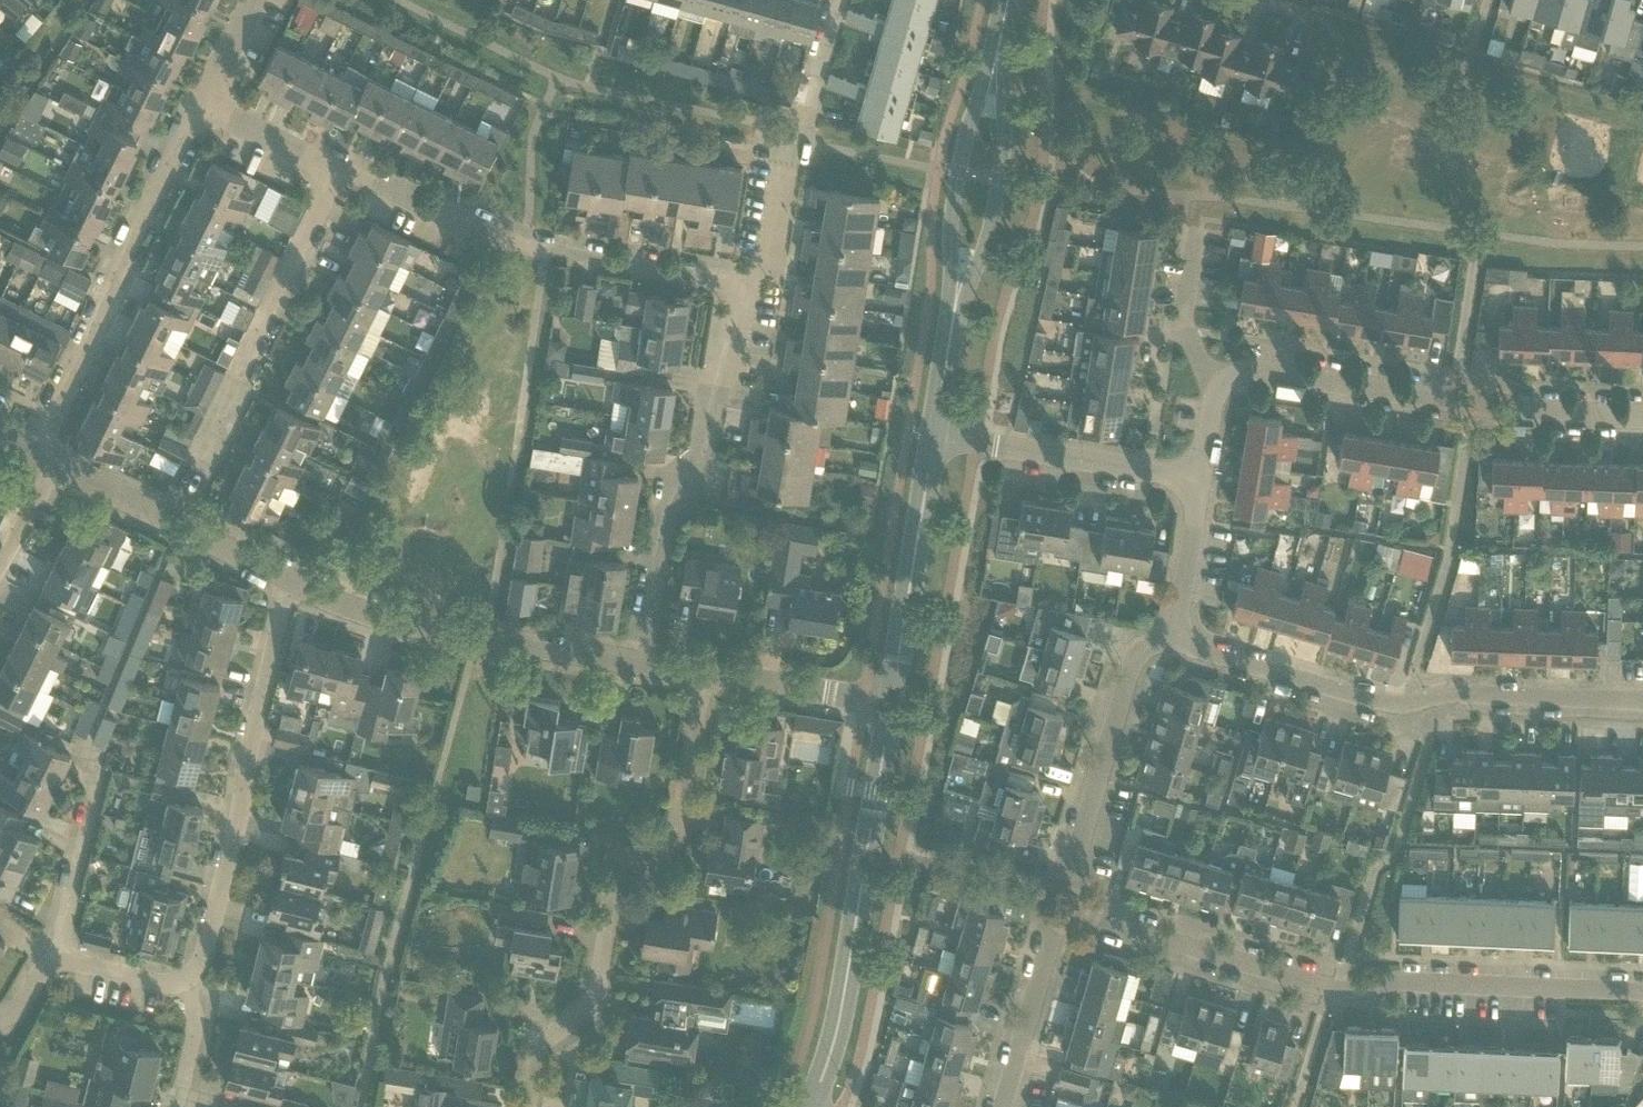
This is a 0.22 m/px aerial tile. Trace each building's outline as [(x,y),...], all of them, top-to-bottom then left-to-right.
[(16,17),(26,5),(19,0),(0,0),(0,4),(16,17)] [(92,7),(106,13),(112,0),(96,0),(92,7)] [(167,4),(161,17),(199,36),(207,20),(203,18),(207,10),(186,0),(158,0),(167,4)] [(207,10),(210,3),(215,5),(217,0),(186,0),(207,10)] [(303,2),(295,20),(310,27),(319,9),(322,11),(327,1),(325,0),(304,0),(303,2)] [(652,10),(677,17),(678,15),(681,3),(682,0),(655,0),(652,10)] [(678,15),(703,22),(707,10),(709,0),(682,0),(681,3),(678,15)] [(707,10),(732,17),(737,0),(710,0),(707,10)] [(732,17),(758,24),(765,0),(737,0),(732,17)] [(758,24),(783,31),(793,0),(765,0),(758,24)] [(811,0),(793,0),(783,31),(810,39),(820,3),(811,0)] [(914,0),(892,0),(886,20),(876,17),(872,30),(883,32),(875,59),(915,70),(920,53),(927,54),(931,40),(933,33),(934,30),(935,26),(928,25),(933,5),(914,0)] [(1169,19),(1173,6),(1151,0),(1147,0),(1144,12),(1124,6),(1116,31),(1136,37),(1134,44),(1159,52),(1162,45),(1161,45),(1169,19)] [(1536,0),(1500,0),(1499,4),(1532,14),(1536,0)] [(1532,14),(1529,24),(1541,27),(1543,18),(1555,21),(1561,0),(1536,0),(1532,14)] [(1555,21),(1566,24),(1560,43),(1572,47),(1578,28),(1586,0),(1561,0),(1555,21)] [(1578,28),(1601,35),(1611,0),(1586,0),(1578,28)] [(1601,35),(1612,38),(1608,53),(1632,60),(1642,24),(1642,22),(1631,19),(1634,9),(1626,6),(1628,0),(1611,0),(1601,35)] [(327,1),(322,11),(339,19),(344,9),(327,1)] [(529,21),(533,11),(515,3),(511,13),(529,21)] [(854,24),(857,12),(849,10),(846,22),(854,24)] [(533,11),(529,21),(547,29),(552,19),(533,11)] [(857,12),(854,24),(862,27),(865,15),(857,12)] [(1162,45),(1160,52),(1178,57),(1178,58),(1203,65),(1214,28),(1215,28),(1217,19),(1192,12),(1188,25),(1169,19),(1161,45),(1162,45)] [(351,13),(346,23),(364,32),(369,22),(351,13)] [(1387,30),(1390,20),(1366,13),(1363,23),(1387,30)] [(87,40),(96,23),(82,16),(73,34),(87,40)] [(161,17),(155,30),(145,26),(140,36),(146,39),(183,58),(187,50),(191,52),(199,36),(161,17)] [(1390,20),(1387,30),(1405,35),(1408,25),(1390,20)] [(576,37),(580,26),(561,21),(557,32),(576,37)] [(387,31),(369,22),(364,32),(382,41),(387,31)] [(1433,43),(1438,27),(1420,22),(1416,38),(1433,43)] [(1632,60),(1629,70),(1642,75),(1642,24),(1632,60)] [(599,32),(580,26),(576,37),(595,43),(599,32)] [(1456,32),(1438,27),(1433,43),(1451,48),(1456,32)] [(1203,65),(1200,74),(1226,81),(1228,74),(1247,79),(1255,54),(1254,53),(1235,48),(1239,35),(1215,28),(1214,28),(1203,65)] [(933,33),(931,40),(940,42),(942,36),(940,32),(934,30),(933,33)] [(407,53),(412,43),(395,34),(390,44),(407,53)] [(69,39),(61,54),(74,60),(81,45),(69,39)] [(146,39),(139,53),(129,49),(124,59),(167,80),(171,72),(175,74),(183,58),(146,39)] [(1518,61),(1522,48),(1521,48),(1521,51),(1503,45),(1501,43),(1490,39),(1486,51),(1518,61)] [(1247,79),(1245,86),(1270,94),(1272,87),(1292,92),(1300,67),(1280,61),(1284,48),(1258,41),(1254,53),(1255,54),(1247,79)] [(412,43),(407,53),(425,62),(430,52),(412,43)] [(278,98),(299,55),(277,44),(259,80),(269,85),(266,92),(278,98)] [(636,61),(639,50),(619,44),(616,55),(636,61)] [(1545,55),(1522,48),(1518,61),(1541,68),(1544,58),(1545,55)] [(639,50),(636,61),(656,67),(659,56),(639,50)] [(299,55),(278,98),(289,103),(292,96),(303,102),(321,66),(299,55)] [(450,74),(455,64),(437,55),(433,65),(450,74)] [(1544,58),(1541,68),(1564,74),(1567,66),(1567,64),(1544,58)] [(167,80),(124,59),(119,70),(135,78),(129,91),(159,105),(167,90),(163,88),(167,80)] [(691,65),(690,65),(671,59),(668,70),(688,76),(691,65)] [(915,70),(875,59),(868,85),(858,82),(854,94),(864,97),(857,124),(897,135),(902,117),(909,119),(917,91),(910,89),(915,70)] [(748,62),(743,79),(757,83),(762,66),(748,62)] [(455,64),(450,74),(469,83),(474,73),(455,64)] [(691,65),(688,76),(708,81),(711,71),(691,65)] [(321,66),(303,102),(313,107),(309,113),(321,119),(342,76),(321,66)] [(1567,66),(1564,74),(1574,77),(1576,68),(1567,66)] [(739,90),(742,79),(722,74),(719,85),(739,90)] [(835,89),(839,77),(831,74),(827,86),(835,89)] [(1621,93),(1626,77),(1615,74),(1610,89),(1621,93)] [(364,87),(342,76),(321,119),(332,125),(335,118),(346,123),(351,113),(364,87)] [(493,95),(498,85),(481,76),(476,86),(493,95)] [(930,76),(925,92),(936,95),(941,79),(930,76)] [(364,87),(351,113),(361,118),(357,125),(368,131),(390,87),(369,77),(364,87)] [(839,77),(835,89),(843,91),(847,79),(839,77)] [(742,79),(739,90),(759,96),(762,85),(751,82),(742,79)] [(106,96),(98,112),(94,119),(118,131),(124,118),(147,130),(148,129),(144,127),(148,119),(151,121),(159,105),(129,91),(112,82),(106,96)] [(1625,84),(1622,96),(1630,99),(1634,87),(1625,84)] [(498,85),(493,95),(511,104),(516,94),(498,85)] [(390,87),(368,131),(379,136),(383,129),(393,134),(411,98),(390,87)] [(771,99),(791,105),(794,94),(774,88),(771,99)] [(1150,89),(1147,103),(1161,107),(1165,93),(1150,89)] [(58,102),(82,114),(87,103),(64,91),(58,102)] [(433,109),(411,98),(393,134),(403,139),(400,147),(411,152),(433,109)] [(433,109),(411,152),(422,158),(426,150),(436,155),(454,119),(433,109)] [(1224,110),(1221,122),(1233,126),(1236,113),(1224,110)] [(22,114),(16,125),(33,133),(39,123),(22,114)] [(88,132),(89,132),(84,144),(129,167),(137,150),(133,148),(136,141),(140,143),(147,130),(124,118),(118,131),(94,119),(88,132)] [(475,130),(454,119),(436,155),(447,160),(443,168),(454,173),(475,130)] [(488,136),(475,130),(454,173),(466,179),(469,172),(480,176),(495,146),(500,148),(508,132),(493,125),(488,136)] [(921,127),(917,141),(930,144),(934,131),(921,127)] [(7,136),(0,150),(0,156),(18,165),(27,145),(7,136)] [(129,167),(84,144),(80,142),(68,167),(113,189),(117,181),(121,183),(129,167)] [(591,220),(602,153),(573,148),(565,200),(578,202),(576,217),(591,220)] [(630,151),(629,157),(630,157),(622,202),(623,202),(635,204),(632,219),(647,222),(658,155),(630,151)] [(602,153),(591,220),(606,222),(609,207),(622,209),(623,202),(622,202),(630,157),(629,157),(602,153)] [(658,155),(647,222),(663,224),(665,209),(678,211),(686,160),(658,155)] [(714,164),(686,160),(678,211),(690,213),(687,228),(703,231),(714,164)] [(253,200),(236,192),(243,178),(211,162),(203,179),(207,181),(203,189),(248,211),(253,200)] [(714,164),(703,231),(718,233),(720,218),(734,220),(742,169),(714,164)] [(63,178),(66,179),(60,192),(74,199),(105,215),(113,199),(109,197),(113,189),(68,167),(63,178)] [(824,217),(875,225),(879,197),(813,186),(810,202),(826,205),(824,217)] [(248,211),(203,189),(199,197),(195,195),(187,210),(220,226),(226,213),(242,221),(248,211)] [(283,191),(280,196),(274,209),(299,221),(308,203),(283,191)] [(0,193),(0,213),(1,214),(10,198),(0,193)] [(105,215),(74,199),(67,213),(51,205),(47,215),(89,237),(93,229),(97,230),(105,215)] [(1054,215),(1049,238),(1067,243),(1071,229),(1063,227),(1068,207),(1056,205),(1054,215)] [(274,209),(271,214),(268,221),(293,234),(299,221),(274,209)] [(220,226),(187,210),(179,227),(183,229),(179,236),(224,259),(229,247),(213,239),(220,226)] [(47,215),(41,226),(35,223),(29,237),(81,263),(89,247),(85,245),(89,237),(47,215)] [(806,227),(804,242),(870,253),(875,225),(824,217),(822,229),(806,227)] [(361,230),(355,242),(397,263),(409,241),(373,223),(368,234),(361,230)] [(1114,250),(1160,258),(1161,249),(1155,248),(1157,232),(1118,226),(1114,250)] [(1243,276),(1238,307),(1238,308),(1261,312),(1269,261),(1274,234),(1255,231),(1251,259),(1241,257),(1238,276),(1243,276)] [(224,259),(179,236),(175,244),(172,243),(164,259),(196,275),(208,280),(215,267),(219,269),(224,259)] [(1049,238),(1044,262),(1062,265),(1067,243),(1049,238)] [(15,240),(13,246),(6,258),(18,264),(27,246),(15,240)] [(397,263),(355,242),(349,253),(357,256),(351,267),(387,285),(397,263)] [(870,253),(804,242),(801,258),(817,260),(815,272),(866,281),(870,253)] [(277,266),(282,257),(257,244),(244,269),(250,271),(270,281),(277,266)] [(40,253),(27,246),(18,264),(31,270),(40,253)] [(1103,248),(1099,272),(1110,274),(1150,280),(1152,265),(1159,266),(1160,258),(1114,250),(1103,248)] [(164,259),(152,284),(176,296),(199,307),(200,306),(204,297),(205,296),(201,294),(208,280),(196,275),(164,259)] [(1269,261),(1261,312),(1286,316),(1291,284),(1279,283),(1282,264),(1280,263),(1269,261)] [(57,262),(48,278),(61,284),(69,268),(57,262)] [(1044,262),(1043,263),(1050,264),(1045,287),(1057,289),(1062,265),(1044,262)] [(387,285),(351,267),(346,277),(339,273),(333,285),(376,306),(387,285)] [(1303,286),(1291,284),(1286,316),(1310,320),(1318,269),(1306,267),(1303,286)] [(61,284),(60,286),(82,297),(91,279),(69,268),(61,284)] [(1508,268),(1507,281),(1515,288),(1516,288),(1525,289),(1526,289),(1526,276),(1526,270),(1508,268)] [(1318,269),(1310,320),(1332,323),(1333,324),(1337,300),(1338,300),(1339,292),(1326,290),(1330,271),(1318,269)] [(270,281),(250,271),(242,287),(236,284),(232,293),(258,305),(270,281)] [(866,281),(815,272),(813,285),(798,282),(795,298),(861,308),(866,281)] [(1099,272),(1095,296),(1106,297),(1152,305),(1154,296),(1147,295),(1150,280),(1110,274),(1099,272)] [(456,292),(466,297),(475,279),(465,274),(456,292)] [(1333,324),(1332,323),(1331,331),(1356,335),(1364,284),(1352,282),(1349,302),(1338,300),(1337,300),(1333,324)] [(152,284),(134,320),(166,336),(172,323),(188,330),(199,307),(176,296),(152,284)] [(596,287),(579,284),(574,315),(591,318),(596,287)] [(1364,284),(1356,335),(1379,339),(1384,308),(1373,306),(1376,286),(1364,284)] [(376,306),(333,285),(328,296),(335,299),(330,310),(366,327),(376,306)] [(887,287),(885,299),(898,301),(900,289),(887,287)] [(1045,287),(1042,300),(1038,316),(1050,318),(1057,289),(1045,287)] [(1384,308),(1379,339),(1404,343),(1412,292),(1399,291),(1396,310),(1384,308)] [(456,292),(447,310),(457,315),(466,297),(456,292)] [(630,292),(627,308),(639,310),(646,311),(644,325),(644,326),(682,332),(687,302),(630,292)] [(1423,293),(1412,292),(1404,343),(1427,347),(1430,329),(1449,332),(1454,299),(1434,296),(1431,314),(1420,312),(1423,293)] [(0,300),(0,351),(22,306),(2,296),(0,300)] [(1152,305),(1106,297),(1102,322),(1142,328),(1144,312),(1151,313),(1152,305)] [(229,298),(220,316),(233,322),(246,329),(255,311),(241,305),(229,298)] [(861,308),(795,298),(793,313),(808,316),(806,327),(857,335),(861,308)] [(0,351),(0,355),(21,365),(45,317),(22,306),(0,351)] [(1523,357),(1525,306),(1512,306),(1512,325),(1499,324),(1498,356),(1523,357)] [(1525,306),(1523,357),(1547,358),(1548,326),(1536,326),(1537,307),(1525,306)] [(1560,327),(1548,326),(1547,358),(1570,359),(1572,308),(1560,308),(1560,327)] [(1572,308),(1570,359),(1594,360),(1595,328),(1584,328),(1584,309),(1572,308)] [(318,316),(312,328),(355,349),(366,327),(330,310),(325,320),(318,316)] [(1595,328),(1594,360),(1618,361),(1620,310),(1609,310),(1608,329),(1595,328)] [(1620,310),(1618,361),(1642,362),(1642,335),(1642,330),(1632,330),(1632,311),(1620,310)] [(895,313),(893,323),(901,325),(902,314),(895,313)] [(446,314),(435,334),(435,335),(445,340),(456,319),(446,314)] [(72,331),(45,317),(21,365),(43,376),(60,341),(66,343),(72,331)] [(181,344),(166,336),(134,320),(126,336),(130,338),(126,346),(170,367),(181,344)] [(615,322),(614,331),(620,339),(622,342),(618,367),(617,368),(623,369),(645,372),(647,358),(674,362),(677,363),(682,332),(644,326),(644,325),(637,324),(615,321),(615,322)] [(789,337),(786,352),(853,363),(857,335),(806,327),(804,339),(789,337)] [(355,349),(312,328),(307,339),(314,342),(309,352),(344,370),(355,349)] [(1078,329),(1073,353),(1090,356),(1136,363),(1137,354),(1131,353),(1133,337),(1094,331),(1078,329)] [(1477,330),(1474,346),(1488,347),(1489,347),(1490,331),(1489,331),(1477,330)] [(1046,335),(1035,332),(1032,345),(1043,348),(1046,335)] [(435,335),(426,353),(436,358),(445,340),(435,335)] [(223,345),(216,357),(228,363),(235,351),(223,345)] [(1043,348),(1032,345),(1029,359),(1040,361),(1043,348)] [(170,367),(126,346),(122,354),(118,352),(110,368),(142,383),(148,371),(164,378),(170,367)] [(344,370),(309,352),(304,363),(296,359),(291,370),(334,391),(344,370)] [(853,363),(786,352),(784,368),(799,370),(797,383),(848,391),(853,363)] [(424,357),(422,361),(410,355),(402,371),(414,377),(414,378),(424,383),(434,361),(424,357)] [(1090,356),(1086,379),(1126,386),(1128,370),(1135,372),(1136,363),(1090,356)] [(602,381),(604,366),(573,361),(571,376),(602,381)] [(205,362),(196,380),(216,390),(225,372),(205,362)] [(142,383),(110,368),(102,384),(106,386),(102,393),(146,415),(151,404),(135,396),(142,383)] [(334,391),(291,370),(285,382),(292,385),(287,396),(323,414),(334,391)] [(1126,386),(1086,379),(1075,377),(1071,401),(1072,401),(1128,411),(1130,402),(1123,401),(1126,386)] [(414,378),(405,396),(415,401),(424,383),(414,378)] [(1024,379),(1021,392),(1033,395),(1036,381),(1024,379)] [(188,396),(188,397),(184,405),(204,415),(216,390),(196,380),(195,383),(191,384),(187,392),(188,396)] [(629,416),(668,423),(673,390),(617,381),(614,397),(632,400),(629,416)] [(780,392),(777,407),(777,408),(821,415),(844,419),(848,391),(797,383),(795,395),(780,392)] [(1021,392),(1018,406),(1030,409),(1033,395),(1021,392)] [(146,415),(102,393),(99,401),(95,399),(87,415),(118,431),(125,418),(140,426),(146,415)] [(877,396),(874,415),(886,417),(887,413),(889,400),(889,398),(881,396),(877,396)] [(1128,411),(1072,401),(1068,426),(1118,434),(1120,418),(1127,419),(1128,411)] [(401,403),(393,421),(403,426),(411,408),(401,403)] [(777,408),(777,407),(770,406),(768,418),(753,416),(751,432),(817,442),(821,415),(777,408)] [(1018,406),(1013,426),(1026,428),(1030,409),(1018,406)] [(262,429),(293,445),(300,432),(316,440),(321,429),(278,407),(274,415),(270,413),(262,429)] [(1311,437),(1298,434),(1279,431),(1281,419),(1249,414),(1245,438),(1296,446),(1309,449),(1311,437)] [(118,431),(87,415),(79,431),(83,433),(78,442),(92,449),(94,449),(91,454),(120,468),(122,463),(123,462),(124,463),(127,462),(129,457),(129,455),(127,454),(127,453),(125,452),(132,438),(118,432),(118,431)] [(668,423),(629,416),(627,431),(608,428),(605,444),(663,454),(668,423)] [(393,421),(384,438),(379,435),(373,446),(389,453),(403,426),(393,421)] [(873,426),(871,440),(882,442),(884,428),(873,426)] [(293,445),(262,429),(254,446),(258,447),(254,455),(297,477),(303,466),(287,458),(293,445)] [(817,442),(751,432),(748,447),(763,450),(761,462),(813,470),(817,442)] [(1360,487),(1368,436),(1343,432),(1338,464),(1351,466),(1348,485),(1360,487)] [(180,462),(188,446),(163,434),(155,450),(180,462)] [(559,451),(587,456),(590,456),(593,441),(562,436),(559,451)] [(1368,436),(1360,487),(1371,489),(1374,470),(1386,472),(1391,440),(1368,436)] [(1245,438),(1241,462),(1273,467),(1275,455),(1294,459),(1296,447),(1296,446),(1245,438)] [(1391,440),(1386,472),(1398,474),(1395,492),(1406,494),(1415,444),(1391,440)] [(1415,444),(1406,494),(1418,496),(1429,498),(1444,500),(1450,467),(1436,465),(1439,448),(1430,446),(1415,444)] [(1296,447),(1294,459),(1310,462),(1312,450),(1296,447)] [(351,468),(372,478),(380,461),(359,452),(351,468)] [(297,477),(254,455),(250,463),(246,461),(238,477),(278,497),(285,484),(292,488),(297,477)] [(623,461),(590,456),(587,456),(580,498),(594,501),(633,507),(638,478),(620,475),(623,461)] [(860,459),(857,473),(875,476),(878,462),(860,459)] [(1515,511),(1517,460),(1492,459),(1491,490),(1503,491),(1502,510),(1515,511)] [(1541,461),(1517,460),(1515,511),(1527,511),(1527,492),(1540,493),(1541,461)] [(1541,461),(1540,493),(1551,493),(1551,512),(1562,513),(1565,462),(1541,461)] [(813,470),(761,462),(759,474),(744,472),(741,488),(808,499),(813,470)] [(1273,467),(1241,462),(1237,485),(1288,494),(1290,482),(1271,479),(1273,467)] [(1565,462),(1562,513),(1574,513),(1575,494),(1587,495),(1589,463),(1565,462)] [(1589,463),(1587,495),(1599,495),(1599,514),(1610,515),(1612,464),(1589,463)] [(1636,465),(1612,464),(1610,515),(1623,515),(1623,496),(1635,497),(1636,465)] [(1635,497),(1642,497),(1642,465),(1636,465),(1635,497)] [(278,497),(238,477),(230,493),(234,495),(230,504),(273,525),(285,501),(278,497)] [(862,483),(858,502),(872,504),(875,485),(862,483)] [(1306,488),(1305,495),(1317,497),(1319,484),(1312,483),(1306,488)] [(1288,494),(1237,485),(1233,510),(1265,515),(1267,503),(1286,506),(1288,494)] [(536,491),(525,489),(522,507),(533,509),(536,491)] [(1001,514),(996,545),(995,555),(1013,558),(1024,550),(1026,541),(1040,543),(1048,497),(1039,496),(1038,502),(1022,500),(1019,517),(1001,514)] [(1056,498),(1048,497),(1040,543),(1055,546),(1053,554),(1080,559),(1081,559),(1086,528),(1068,525),(1071,507),(1055,505),(1056,498)] [(633,507),(594,501),(591,518),(577,515),(572,542),(609,548),(611,535),(628,538),(633,507)] [(1317,510),(1314,525),(1328,527),(1331,512),(1317,510)] [(75,523),(64,544),(100,562),(108,567),(127,529),(94,513),(87,528),(75,523)] [(341,516),(337,525),(351,532),(358,518),(348,513),(341,516)] [(1251,513),(1248,528),(1264,530),(1266,516),(1251,513)] [(532,516),(520,515),(519,531),(530,532),(532,516)] [(1080,559),(1078,567),(1080,568),(1107,572),(1109,563),(1123,566),(1131,519),(1106,515),(1104,531),(1086,528),(1081,559),(1080,559)] [(285,518),(278,533),(295,542),(302,526),(285,518)] [(1139,521),(1131,519),(1123,566),(1138,568),(1136,577),(1164,581),(1169,550),(1151,547),(1154,530),(1138,527),(1139,521)] [(1354,520),(1353,529),(1364,531),(1366,522),(1354,520)] [(1425,532),(1424,540),(1436,542),(1438,529),(1432,528),(1425,532)] [(1610,531),(1610,550),(1629,550),(1630,531),(1610,531)] [(519,534),(514,563),(540,568),(545,538),(519,534)] [(1245,537),(1236,539),(1239,552),(1248,550),(1245,537)] [(1398,558),(1401,548),(1378,541),(1375,552),(1398,558)] [(64,544),(54,566),(89,584),(100,562),(64,544)] [(1429,575),(1434,552),(1404,546),(1400,570),(1429,575)] [(1481,552),(1481,565),(1501,565),(1501,552),(1481,552)] [(571,556),(566,586),(619,595),(624,564),(571,556)] [(733,614),(740,566),(687,558),(681,595),(699,598),(697,609),(733,614)] [(54,566),(43,588),(49,591),(45,599),(74,614),(88,621),(92,613),(103,591),(98,588),(89,584),(54,566)] [(1241,581),(1238,590),(1232,612),(1256,619),(1270,570),(1258,567),(1253,585),(1241,581)] [(811,575),(770,568),(765,604),(766,604),(767,602),(791,606),(788,624),(834,631),(840,591),(809,586),(811,575)] [(155,574),(153,573),(143,569),(137,581),(149,586),(155,574)] [(1270,570),(1256,619),(1279,626),(1288,595),(1276,592),(1281,573),(1270,570)] [(207,576),(201,600),(191,597),(188,610),(198,613),(197,613),(236,623),(242,598),(223,593),(226,581),(207,576)] [(161,577),(157,587),(152,599),(164,605),(174,582),(161,577)] [(538,581),(512,577),(507,607),(533,612),(538,581)] [(1299,598),(1288,595),(1279,626),(1302,632),(1316,583),(1304,580),(1299,598)] [(1316,583),(1302,632),(1324,639),(1322,647),(1333,608),(1322,605),(1327,587),(1316,583)] [(619,595),(566,586),(561,616),(614,625),(619,595)] [(127,603),(140,608),(145,597),(132,592),(127,603)] [(1017,596),(1016,602),(1029,604),(1030,598),(1017,596)] [(34,604),(23,626),(59,644),(74,614),(45,599),(41,607),(34,604)] [(148,609),(143,621),(156,627),(161,614),(164,605),(152,599),(148,609)] [(998,612),(1013,617),(1016,603),(1002,599),(998,612)] [(1334,609),(1333,608),(1322,647),(1345,653),(1359,604),(1348,601),(1343,620),(1332,616),(1334,609)] [(123,614),(124,615),(115,636),(126,640),(135,619),(140,608),(127,603),(123,614)] [(1371,608),(1359,604),(1345,653),(1368,660),(1377,629),(1366,626),(1371,608)] [(1083,613),(1044,607),(1038,606),(1033,623),(1037,630),(1048,633),(1044,648),(1087,660),(1090,649),(1082,646),(1085,634),(1078,632),(1083,613)] [(1475,657),(1477,606),(1465,606),(1464,625),(1451,624),(1450,656),(1475,657)] [(1489,607),(1477,606),(1475,657),(1499,658),(1500,627),(1488,626),(1489,607)] [(1512,627),(1500,627),(1499,658),(1523,659),(1525,608),(1513,608),(1512,627)] [(1525,608),(1523,659),(1546,660),(1548,628),(1536,628),(1537,615),(1537,609),(1525,608)] [(1548,628),(1546,660),(1570,661),(1572,610),(1561,610),(1560,629),(1548,628)] [(1572,610),(1570,661),(1595,662),(1597,630),(1584,630),(1585,611),(1572,610)] [(197,613),(191,636),(230,646),(236,623),(197,613)] [(1377,629),(1368,660),(1392,667),(1406,618),(1394,614),(1389,633),(1377,629)] [(1607,616),(1606,638),(1607,638),(1619,639),(1620,639),(1621,616),(1607,616)] [(156,627),(143,621),(138,634),(151,639),(156,627)] [(59,644),(23,626),(13,648),(59,671),(62,672),(68,660),(54,653),(59,644)] [(989,632),(984,648),(997,652),(1002,636),(989,632)] [(191,636),(181,633),(176,654),(186,657),(185,659),(224,669),(230,646),(191,636)] [(322,685),(331,648),(300,640),(287,696),(302,700),(306,681),(322,685)] [(59,671),(13,648),(2,669),(48,692),(59,671)] [(331,648),(322,685),(337,689),(332,708),(340,711),(337,725),(356,730),(363,702),(368,684),(355,681),(361,655),(331,648)] [(1023,663),(1019,676),(1034,681),(1033,684),(1060,692),(1062,692),(1066,680),(1072,682),(1075,669),(1083,672),(1087,660),(1044,648),(1038,668),(1023,663)] [(130,652),(117,683),(130,689),(135,676),(134,676),(142,657),(130,652)] [(101,665),(114,670),(119,658),(106,653),(101,665)] [(114,670),(101,665),(96,677),(109,682),(114,670)] [(0,696),(0,697),(0,706),(22,717),(26,708),(37,686),(2,669),(2,670),(0,669),(0,695),(0,696)] [(363,702),(356,730),(366,732),(385,737),(392,710),(410,714),(419,677),(388,669),(378,705),(363,702)] [(175,700),(213,710),(219,686),(181,676),(175,700)] [(1164,683),(1157,707),(1200,719),(1207,695),(1221,700),(1225,686),(1191,676),(1187,689),(1164,683)] [(117,683),(111,696),(124,701),(130,689),(117,683)] [(971,691),(966,709),(978,712),(983,695),(971,691)] [(1058,699),(1031,691),(1030,696),(1021,694),(1020,698),(1012,702),(1006,723),(1021,727),(1064,740),(1067,728),(1059,726),(1062,713),(1055,711),(1058,699)] [(1257,696),(1247,693),(1241,712),(1252,715),(1257,696)] [(82,709),(95,714),(100,702),(87,697),(82,709)] [(548,763),(584,769),(590,726),(556,721),(558,708),(550,707),(551,702),(528,698),(524,722),(532,724),(528,747),(550,751),(548,763)] [(213,710),(175,700),(168,724),(207,734),(213,710)] [(22,717),(0,706),(0,722),(19,731),(25,719),(22,717)] [(1200,719),(1157,707),(1150,730),(1193,743),(1200,719)] [(95,714),(82,709),(74,731),(87,736),(95,714)] [(793,726),(841,733),(844,720),(795,712),(793,726)] [(602,734),(596,776),(617,779),(619,764),(649,769),(655,729),(638,727),(640,716),(622,713),(618,736),(602,734)] [(116,721),(104,716),(98,728),(111,733),(116,721)] [(1235,774),(1231,788),(1244,792),(1246,782),(1249,772),(1253,759),(1277,766),(1289,724),(1265,717),(1260,733),(1259,739),(1246,735),(1240,756),(1235,774)] [(308,736),(309,736),(305,751),(312,753),(316,738),(321,720),(313,718),(309,733),(308,736)] [(762,790),(767,762),(777,764),(783,728),(745,722),(742,741),(738,741),(737,750),(727,748),(721,783),(762,790)] [(207,734),(168,724),(163,747),(201,757),(207,734)] [(1289,724),(1277,766),(1288,770),(1285,779),(1289,785),(1284,799),(1304,805),(1305,802),(1313,778),(1319,757),(1307,753),(1308,748),(1313,731),(1289,724)] [(309,733),(279,726),(275,743),(305,751),(309,736),(308,736),(309,733)] [(1064,740),(1021,727),(1010,763),(1037,771),(1041,759),(1048,761),(1052,749),(1060,751),(1064,740)] [(111,733),(98,728),(93,741),(104,748),(111,733)] [(1150,730),(1144,753),(1187,766),(1193,743),(1150,730)] [(1234,730),(1231,736),(1235,743),(1242,746),(1246,734),(1234,730)] [(15,747),(9,760),(22,766),(56,784),(70,756),(23,732),(15,747)] [(954,751),(967,755),(969,755),(975,737),(959,733),(954,751)] [(354,736),(352,747),(362,749),(365,739),(354,736)] [(1318,779),(1315,787),(1330,791),(1329,795),(1352,802),(1356,789),(1368,747),(1344,740),(1338,762),(1324,758),(1318,779)] [(496,744),(493,762),(509,765),(512,746),(496,744)] [(156,771),(157,771),(155,780),(188,788),(172,784),(174,775),(195,781),(201,757),(163,747),(156,771)] [(1392,754),(1368,747),(1356,789),(1379,796),(1377,805),(1396,810),(1404,781),(1386,776),(1392,754)] [(1431,784),(1424,809),(1475,811),(1475,795),(1477,750),(1462,749),(1462,759),(1452,758),(1451,767),(1434,767),(1434,784),(1431,784)] [(1477,750),(1475,795),(1499,796),(1501,760),(1492,760),(1492,751),(1477,750)] [(954,751),(948,771),(961,774),(967,755),(954,751)] [(1509,761),(1501,760),(1499,796),(1523,797),(1522,808),(1523,808),(1525,752),(1510,751),(1509,761)] [(1525,752),(1523,808),(1547,809),(1549,762),(1540,762),(1540,753),(1525,752)] [(1187,766),(1144,753),(1137,777),(1180,790),(1187,766)] [(1557,763),(1549,762),(1547,809),(1557,810),(1560,807),(1560,799),(1572,799),(1574,754),(1563,754),(1558,753),(1557,763)] [(1578,813),(1578,824),(1603,825),(1603,814),(1603,812),(1605,755),(1596,755),(1590,755),(1589,764),(1580,763),(1579,799),(1578,813)] [(1605,755),(1603,812),(1627,813),(1627,812),(1628,801),(1629,765),(1620,765),(1620,756),(1615,755),(1605,755)] [(1627,812),(1639,813),(1639,802),(1642,802),(1642,757),(1638,756),(1637,766),(1629,765),(1628,801),(1627,812)] [(1216,775),(1226,778),(1231,760),(1221,757),(1216,775)] [(298,763),(290,793),(352,809),(357,788),(368,791),(370,784),(398,791),(402,776),(346,761),(343,774),(298,763)] [(1035,778),(1008,770),(1005,766),(990,761),(990,763),(992,763),(981,800),(979,799),(979,801),(998,806),(1040,819),(1044,807),(1036,805),(1039,793),(1031,790),(1035,778)] [(0,778),(0,790),(42,811),(56,784),(22,766),(15,780),(2,773),(0,778)] [(111,773),(108,786),(121,789),(124,776),(111,773)] [(1226,778),(1216,775),(1211,792),(1222,795),(1226,778)] [(151,797),(156,798),(168,801),(164,818),(147,814),(145,823),(196,836),(203,809),(184,805),(188,788),(155,780),(151,797)] [(468,783),(466,796),(479,798),(481,785),(468,783)] [(352,809),(290,793),(283,823),(310,830),(306,843),(337,850),(343,825),(348,824),(352,809)] [(1179,817),(1179,818),(1193,822),(1197,808),(1183,804),(1179,817)] [(24,865),(38,838),(19,829),(12,826),(17,814),(0,806),(0,853),(24,865)] [(981,815),(973,842),(1013,854),(1018,838),(1025,840),(1029,828),(1037,830),(1040,819),(998,806),(994,819),(981,815)] [(796,813),(769,809),(767,825),(793,828),(796,813)] [(524,817),(492,811),(488,835),(520,840),(524,817)] [(1198,812),(1193,825),(1202,828),(1206,815),(1198,812)] [(704,855),(702,867),(707,871),(707,877),(711,878),(708,891),(726,894),(727,886),(748,889),(753,855),(756,855),(762,819),(728,814),(723,848),(711,846),(710,852),(704,855)] [(936,817),(933,828),(948,833),(951,821),(936,817)] [(196,836),(145,823),(128,819),(126,827),(150,833),(144,858),(139,857),(136,867),(170,876),(174,859),(189,863),(196,836)] [(1166,834),(1129,823),(1119,857),(1131,861),(1125,884),(1149,891),(1164,839),(1166,834)] [(1290,828),(1285,845),(1301,850),(1306,833),(1290,828)] [(1326,850),(1331,833),(1315,829),(1310,846),(1326,850)] [(1384,849),(1389,831),(1383,829),(1381,836),(1377,835),(1373,846),(1384,849)] [(1516,835),(1498,834),(1498,842),(1522,843),(1522,832),(1516,832),(1516,835)] [(1522,832),(1522,843),(1545,844),(1546,836),(1527,835),(1527,833),(1522,832)] [(1498,842),(1498,834),(1479,833),(1479,841),(1498,842)] [(1564,837),(1546,836),(1545,844),(1564,845),(1564,837)] [(1602,838),(1602,846),(1626,847),(1626,836),(1621,836),(1621,839),(1602,838)] [(1626,836),(1626,847),(1642,848),(1642,840),(1632,839),(1632,836),(1626,836)] [(1577,837),(1577,845),(1583,845),(1602,846),(1602,838),(1584,838),(1577,837)] [(1345,849),(1365,855),(1368,844),(1348,838),(1345,849)] [(1175,842),(1164,839),(1149,891),(1172,898),(1185,855),(1172,852),(1175,842)] [(529,840),(520,892),(569,900),(577,848),(529,840)] [(337,850),(306,843),(303,856),(284,851),(281,866),(285,867),(281,883),(320,892),(327,864),(336,866),(339,853),(336,852),(337,850)] [(1239,845),(1236,852),(1243,854),(1245,847),(1239,845)] [(1245,847),(1243,854),(1254,857),(1257,848),(1245,845),(1245,847)] [(1479,856),(1479,848),(1460,847),(1460,855),(1479,856)] [(1428,849),(1409,848),(1409,856),(1428,857),(1428,849)] [(1479,848),(1479,856),(1498,857),(1498,849),(1479,848)] [(1428,849),(1428,857),(1447,858),(1447,850),(1428,849)] [(1530,858),(1530,850),(1511,849),(1511,857),(1530,858)] [(1208,862),(1195,905),(1219,912),(1226,890),(1230,876),(1236,877),(1243,854),(1236,852),(1230,850),(1224,854),(1220,866),(1208,862)] [(1549,851),(1530,850),(1530,858),(1549,859),(1549,851)] [(1597,861),(1598,853),(1579,852),(1578,860),(1597,861)] [(10,894),(24,865),(0,853),(0,889),(10,894)] [(1598,853),(1597,861),(1617,861),(1617,853),(1598,853)] [(1238,889),(1235,899),(1232,911),(1256,918),(1269,875),(1271,867),(1257,863),(1254,857),(1243,854),(1236,877),(1241,879),(1238,889)] [(1630,854),(1629,862),(1642,862),(1642,854),(1630,854)] [(1185,855),(1172,898),(1195,905),(1208,862),(1185,855)] [(1412,857),(1412,865),(1418,871),(1426,872),(1427,858),(1412,857)] [(170,876),(136,867),(130,865),(126,885),(124,884),(119,887),(116,900),(118,904),(121,905),(120,908),(134,912),(174,922),(177,912),(182,914),(187,893),(155,885),(158,874),(170,877),(170,876)] [(1292,882),(1279,924),(1302,931),(1315,889),(1318,877),(1306,874),(1302,885),(1292,882)] [(1292,882),(1269,875),(1256,918),(1279,924),(1292,882)] [(378,880),(372,906),(384,909),(391,884),(378,880)] [(273,897),(269,912),(288,917),(285,929),(285,930),(292,932),(318,939),(322,925),(326,910),(316,908),(320,892),(281,883),(278,898),(273,897)] [(1338,895),(1315,889),(1302,931),(1326,938),(1333,916),(1346,919),(1355,889),(1341,885),(1338,895)] [(1000,899),(964,888),(961,887),(957,903),(961,912),(966,913),(962,927),(1005,939),(1009,928),(1000,925),(1004,913),(996,911),(1000,899)] [(1426,896),(1423,896),(1401,895),(1401,891),(1400,891),(1398,934),(1396,934),(1396,936),(1424,937),(1426,896)] [(1426,896),(1424,937),(1450,938),(1451,897),(1426,896)] [(1477,898),(1451,897),(1450,938),(1475,939),(1477,898)] [(1477,898),(1475,939),(1500,940),(1502,899),(1477,898)] [(1527,900),(1502,899),(1500,940),(1526,941),(1527,900)] [(1527,900),(1526,941),(1554,942),(1554,941),(1552,941),(1554,901),(1527,900)] [(936,905),(923,901),(920,914),(933,918),(936,905)] [(1569,902),(1568,919),(1568,941),(1566,941),(1566,943),(1594,944),(1596,903),(1569,902)] [(1621,904),(1596,903),(1594,944),(1619,945),(1621,904)] [(501,904),(495,938),(517,942),(512,971),(556,978),(561,948),(549,946),(551,929),(547,928),(549,911),(501,904)] [(711,945),(717,912),(668,904),(665,919),(648,916),(643,949),(662,952),(660,965),(683,969),(687,941),(711,945)] [(1621,904),(1619,945),(1642,946),(1642,905),(1621,904)] [(385,909),(384,909),(372,906),(370,905),(358,949),(360,949),(364,950),(374,952),(385,909)] [(134,912),(128,937),(142,940),(140,945),(172,953),(177,933),(172,932),(174,922),(134,912)] [(929,927),(919,925),(915,938),(925,941),(929,927)] [(962,927),(956,950),(990,960),(994,948),(1002,951),(1005,939),(962,927)] [(946,947),(949,935),(933,930),(930,942),(946,947)] [(263,939),(255,967),(294,977),(311,982),(314,968),(315,968),(322,940),(318,939),(292,932),(289,945),(263,939)] [(915,938),(913,945),(911,951),(921,954),(925,941),(915,938)] [(380,954),(374,952),(364,950),(362,959),(378,963),(380,954)] [(956,950),(949,973),(992,985),(995,974),(987,971),(990,960),(956,950)] [(1139,962),(1103,952),(1100,962),(1093,959),(1089,972),(1081,969),(1077,981),(1121,994),(1127,971),(1136,974),(1139,962)] [(294,977),(255,967),(248,996),(274,1003),(270,1017),(287,1021),(300,1024),(307,997),(290,993),(294,977)] [(1157,968),(1151,989),(1149,995),(1164,999),(1172,972),(1157,968)] [(992,985),(949,973),(941,970),(935,991),(926,988),(922,1000),(969,1014),(971,1005),(977,1006),(980,994),(988,997),(992,985)] [(633,1012),(628,1046),(630,1047),(628,1057),(666,1063),(668,1053),(673,1054),(672,1057),(693,1061),(699,1023),(695,1023),(698,1009),(729,1014),(733,990),(657,978),(653,1002),(656,1002),(653,1016),(633,1012)] [(910,985),(897,981),(894,990),(908,994),(910,985)] [(1121,994),(1077,981),(1074,992),(1082,995),(1079,1006),(1114,1017),(1121,994)] [(483,998),(450,993),(440,1056),(455,1059),(454,1063),(490,1069),(496,1027),(479,1024),(483,998)] [(369,1011),(371,997),(355,995),(352,1009),(369,1011)] [(1181,1017),(1167,1013),(1159,1042),(1173,1046),(1176,1038),(1199,1045),(1212,1002),(1187,995),(1181,1017)] [(969,1014),(922,1000),(919,1012),(927,1014),(921,1035),(930,1037),(973,1049),(977,1038),(968,1035),(972,1023),(966,1022),(969,1014)] [(1236,1009),(1212,1002),(1199,1045),(1223,1052),(1220,1060),(1234,1064),(1243,1035),(1229,1031),(1236,1009)] [(1067,1015),(1064,1027),(1107,1040),(1118,1043),(1119,1043),(1126,1020),(1124,1020),(1114,1017),(1079,1006),(1077,1015),(1076,1018),(1067,1015)] [(354,1013),(352,1025),(364,1028),(367,1016),(354,1013)] [(1146,1026),(1155,1029),(1159,1015),(1150,1013),(1146,1026)] [(1262,1017),(1250,1060),(1245,1075),(1260,1080),(1262,1073),(1289,1080),(1297,1051),(1282,1047),(1289,1025),(1262,1017)] [(241,1024),(234,1054),(286,1067),(293,1039),(314,1044),(318,1029),(300,1024),(287,1021),(284,1034),(241,1024)] [(1146,1026),(1144,1035),(1142,1039),(1152,1042),(1155,1029),(1146,1026)] [(1064,1027),(1061,1038),(1069,1041),(1067,1047),(1065,1053),(1073,1055),(1087,1060),(1085,1069),(1097,1073),(1108,1076),(1118,1043),(1107,1040),(1064,1027)] [(1344,1045),(1327,1045),(1316,1084),(1317,1085),(1318,1079),(1339,1085),(1344,1067),(1359,1068),(1359,1086),(1368,1086),(1371,1028),(1343,1027),(1343,1028),(1344,1028),(1344,1045)] [(1398,1029),(1371,1028),(1368,1086),(1394,1087),(1397,1030),(1398,1030),(1398,1029)] [(84,1102),(105,1106),(129,1106),(133,1089),(150,1093),(161,1052),(139,1047),(141,1038),(107,1029),(95,1077),(90,1076),(84,1102)] [(891,1036),(888,1047),(887,1050),(897,1053),(901,1039),(891,1036)] [(1566,1037),(1564,1077),(1567,1077),(1567,1083),(1581,1084),(1581,1077),(1582,1077),(1591,1078),(1592,1037),(1565,1036),(1565,1037),(1566,1037)] [(973,1049),(930,1037),(924,1060),(958,1070),(961,1058),(970,1061),(973,1049)] [(1591,1078),(1616,1079),(1615,1083),(1615,1089),(1628,1090),(1631,1083),(1642,1055),(1642,1054),(1628,1048),(1626,1052),(1618,1052),(1619,1039),(1620,1039),(1620,1038),(1592,1037),(1591,1078)] [(1403,1044),(1401,1098),(1428,1100),(1429,1084),(1428,1084),(1430,1044),(1411,1043),(1411,1044),(1403,1044)] [(1455,1045),(1430,1044),(1428,1084),(1429,1084),(1454,1085),(1455,1045)] [(1455,1045),(1454,1085),(1454,1099),(1479,1100),(1479,1086),(1481,1046),(1455,1045)] [(1481,1046),(1479,1086),(1505,1087),(1506,1047),(1481,1046)] [(1532,1048),(1506,1047),(1505,1087),(1531,1088),(1532,1048)] [(1532,1048),(1531,1088),(1557,1089),(1558,1050),(1551,1050),(1551,1048),(1532,1048)] [(887,1050),(884,1063),(881,1062),(878,1072),(890,1075),(897,1053),(887,1050)] [(234,1054),(226,1084),(270,1095),(267,1106),(305,1106),(306,1103),(280,1096),(283,1083),(292,1068),(286,1067),(234,1054)] [(758,1059),(750,1083),(768,1085),(774,1064),(758,1059)] [(924,1060),(917,1083),(960,1096),(963,1084),(955,1082),(958,1070),(924,1060)] [(570,1105),(578,1106),(629,1106),(631,1092),(662,1097),(667,1070),(613,1061),(610,1081),(601,1079),(601,1078),(601,1073),(597,1071),(593,1072),(590,1076),(590,1078),(575,1075),(570,1105)] [(461,1077),(385,1066),(383,1080),(420,1085),(417,1106),(447,1106),(450,1090),(454,1091),(454,1092),(481,1096),(483,1081),(461,1077)] [(1061,1067),(1057,1081),(1086,1090),(1090,1076),(1061,1067)] [(1151,1068),(1147,1081),(1164,1086),(1168,1073),(1151,1068)] [(875,1072),(869,1091),(885,1096),(891,1077),(875,1072)] [(1090,1076),(1086,1090),(1083,1098),(1090,1100),(1099,1078),(1090,1076)] [(1122,1082),(1120,1091),(1124,1097),(1133,1099),(1137,1086),(1122,1082)] [(894,1106),(947,1106),(948,1104),(956,1106),(960,1096),(917,1083),(913,1097),(898,1093),(894,1106)] [(6,1105),(13,1106),(24,1106),(28,1090),(11,1086),(6,1105)] [(40,1106),(42,1106),(75,1106),(77,1101),(43,1093),(40,1105),(40,1106)] [(1154,1106),(1157,1106),(1168,1106),(1171,1097),(1157,1093),(1154,1106)]
